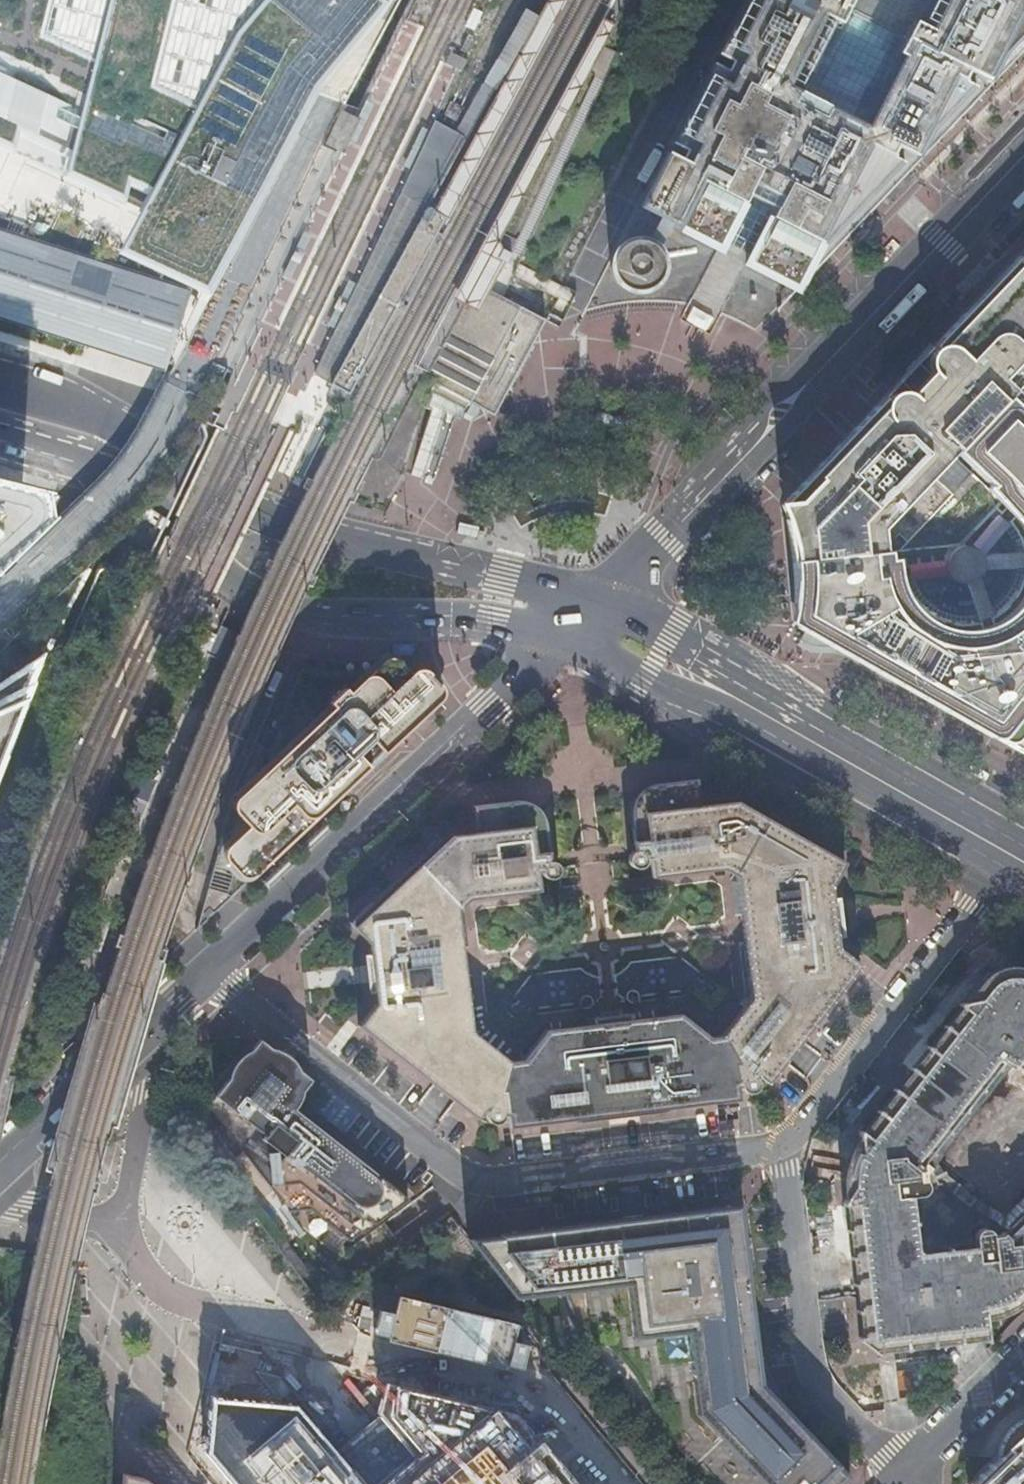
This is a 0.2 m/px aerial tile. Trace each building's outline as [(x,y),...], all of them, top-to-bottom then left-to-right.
[(64,179),(134,211),(112,253),(203,296),(226,253),(258,197),(315,91),(392,0),(0,0),(0,149),(64,179)] [(438,209),(441,210),(449,214),(453,217),(569,1),(567,0),(550,0),(542,15),(527,41),(438,209)] [(740,205),(745,196),(774,210),(769,219),(750,256),(746,264),(777,279),(778,278),(796,288),(808,263),(817,267),(815,269),(816,270),(833,251),(859,224),(904,177),(984,93),(990,86),(992,85),(1023,51),(1023,0),(745,0),(736,17),(716,55),(675,133),(659,165),(622,236),(613,256),(612,257),(611,259),(610,261),(610,262),(610,264),(610,266),(610,267),(610,268),(610,269),(610,272),(611,275),(612,277),(613,279),(614,281),(615,282),(616,283),(617,284),(619,286),(620,287),(622,288),(624,289),(626,290),(628,291),(631,292),(633,292),(637,292),(640,291),(644,290),(646,289),(649,288),(651,286),(653,284),(654,283),(655,281),(656,279),(658,278),(658,277),(659,273),(660,271),(660,267),(660,265),(660,263),(659,260),(658,257),(657,255),(656,254),(655,253),(655,251),(668,225),(717,250),(722,241),(740,205)] [(524,6),(497,56),(509,63),(523,39),(526,41),(527,41),(542,15),(540,14),(524,6)] [(904,40),(846,10),(838,26),(833,24),(798,93),(864,127),(900,58),(896,56),(904,40)] [(454,298),(466,304),(471,306),(476,309),(485,292),(497,270),(501,262),(502,259),(495,256),(498,251),(500,246),(497,240),(593,59),(601,45),(613,24),(601,18),(454,298)] [(484,80),(481,85),(493,91),(509,63),(497,56),(484,80)] [(493,91),(481,85),(456,130),(462,134),(468,137),(493,91)] [(456,130),(437,120),(432,130),(414,169),(410,177),(404,190),(397,203),(375,251),(368,264),(356,289),(339,325),(360,336),(334,384),(353,394),(375,353),(379,346),(409,290),(412,283),(415,277),(422,264),(449,214),(441,210),(438,209),(430,205),(468,137),(462,134),(456,130)] [(348,129),(335,123),(325,146),(337,152),(348,129)] [(424,126),(406,165),(414,169),(432,130),(424,126)] [(750,256),(769,219),(774,210),(745,196),(740,205),(722,241),(732,246),(748,254),(750,256)] [(0,230),(0,310),(165,363),(177,330),(190,292),(11,233),(0,230)] [(1015,260),(1023,268),(1023,250),(1015,260)] [(989,287),(1023,320),(1023,268),(1015,260),(991,285),(989,287)] [(795,290),(796,288),(778,278),(777,279),(746,264),(745,265),(795,290)] [(963,314),(1023,372),(1023,320),(989,287),(963,314)] [(541,322),(501,300),(495,297),(490,294),(485,292),(476,309),(471,306),(466,304),(462,310),(459,316),(442,348),(429,373),(425,380),(434,384),(448,392),(468,402),(473,405),(477,407),(484,411),(492,415),(509,383),(514,373),(521,361),(528,347),(541,322)] [(788,554),(788,559),(885,548),(885,552),(890,552),(899,551),(960,545),(1000,504),(953,455),(1023,381),(1023,372),(959,311),(933,338),(934,340),(932,341),(928,346),(927,352),(897,384),(892,386),(883,393),(881,392),(782,497),(773,499),(781,520),(786,539),(788,554)] [(349,331),(339,325),(326,350),(315,374),(324,379),(334,384),(360,336),(349,331)] [(448,392),(434,384),(425,401),(459,419),(463,413),(468,402),(448,392)] [(1023,392),(1020,396),(1015,391),(956,452),(992,486),(988,490),(987,491),(999,503),(1000,504),(1012,515),(1013,516),(1022,526),(1023,530),(1023,393),(1023,392)] [(53,514),(50,491),(0,478),(0,569),(53,514)] [(1022,744),(1023,744),(1023,598),(1021,605),(1008,617),(997,624),(983,630),(970,632),(955,631),(935,624),(920,614),(910,602),(901,583),(899,571),(898,560),(891,560),(890,552),(885,552),(792,561),(794,619),(800,623),(798,628),(805,632),(895,683),(907,690),(953,716),(993,738),(995,734),(998,735),(1002,737),(1012,741),(1022,744)] [(92,566),(0,656),(0,790),(92,566)] [(895,683),(805,632),(798,644),(811,652),(816,653),(821,653),(826,652),(830,652),(835,652),(840,654),(844,656),(894,685),(895,683)] [(302,668),(275,728),(281,730),(272,750),(262,746),(244,786),(247,789),(235,800),(197,930),(232,897),(228,894),(235,871),(244,878),(251,878),(255,875),(440,702),(443,693),(441,687),(439,684),(437,685),(434,680),(427,672),(418,670),(411,674),(399,662),(393,658),(384,660),(370,671),(330,672),(302,668)] [(441,837),(349,923),(368,942),(370,962),(359,963),(362,988),(373,986),(376,1004),(358,1025),(475,1118),(477,1119),(481,1122),(486,1123),(490,1124),(495,1123),(508,1123),(508,1127),(738,1100),(738,1095),(747,1095),(750,1094),(756,1092),(762,1089),(766,1085),(770,1080),(862,966),(840,949),(837,930),(847,929),(844,904),(834,905),(832,888),(846,863),(736,801),(701,806),(698,786),(697,779),(656,784),(655,784),(652,785),(650,785),(648,786),(645,787),(643,788),(643,789),(640,791),(639,792),(637,794),(635,797),(633,802),(632,807),(632,813),(636,851),(634,852),(631,853),(629,856),(629,860),(629,863),(630,866),(634,869),(639,870),(643,868),(644,867),(646,865),(647,860),(651,859),(653,878),(724,869),(734,875),(732,880),(736,917),(742,917),(745,941),(738,942),(746,994),(739,1002),(744,1007),(721,1036),(709,1038),(708,1028),(681,1007),(651,1010),(652,1017),(640,1018),(639,1011),(625,1013),(625,1020),(599,1023),(598,1017),(559,1020),(561,1027),(552,1028),(552,1022),(542,1022),(521,1048),(523,1060),(509,1061),(482,1039),(485,1034),(480,1029),(473,974),(466,975),(463,950),(470,949),(466,914),(461,907),(471,899),(541,890),(539,873),(542,872),(542,874),(544,876),(546,878),(550,880),(552,880),(557,878),(559,876),(560,875),(561,872),(561,868),(560,867),(559,866),(556,862),(553,861),(551,862),(546,824),(546,820),(544,814),(542,813),(541,810),(539,808),(536,805),(532,803),(529,802),(528,801),(525,801),(521,800),(516,801),(475,805),(478,832),(441,837)] [(858,1339),(878,1354),(882,1354),(881,1352),(985,1339),(985,1342),(988,1342),(985,1318),(989,1318),(1002,1315),(1014,1310),(1023,1304),(1023,1303),(1023,1212),(1007,1229),(998,1220),(994,1217),(992,1216),(990,1215),(988,1215),(985,1215),(983,1215),(982,1216),(941,1184),(940,1180),(938,1177),(936,1174),(934,1171),(934,1170),(923,1162),(1014,1047),(1023,1045),(1023,968),(1016,968),(1009,968),(1001,969),(995,972),(988,976),(983,981),(978,987),(966,1003),(961,1004),(959,1007),(962,1008),(863,1132),(861,1130),(859,1133),(859,1137),(851,1151),(847,1162),(845,1170),(844,1181),(844,1191),(845,1198),(842,1203),(842,1206),(846,1206),(860,1335),(858,1335),(858,1339)] [(301,1093),(302,1092),(311,1079),(300,1072),(299,1068),(298,1067),(297,1066),(293,1059),(291,1057),(289,1056),(287,1054),(283,1051),(280,1050),(278,1050),(275,1049),(272,1048),(270,1048),(260,1039),(250,1051),(247,1052),(243,1055),(241,1057),(237,1060),(234,1065),(232,1068),(231,1071),(229,1075),(229,1077),(207,1106),(286,1210),(310,1209),(350,1241),(407,1198),(304,1117),(293,1109),(299,1101),(300,1097),(301,1093)] [(650,1410),(666,1434),(705,1483),(840,1483),(848,1476),(784,1408),(756,1351),(746,1266),(737,1268),(730,1215),(677,1221),(676,1211),(549,1228),(557,1293),(564,1291),(565,1299),(571,1310),(585,1329),(603,1346),(605,1347),(608,1350),(621,1361),(622,1364),(627,1369),(633,1377),(640,1389),(650,1410)] [(362,1396),(324,1428),(340,1448),(353,1437),(352,1436),(352,1435),(351,1433),(351,1431),(352,1430),(352,1428),(354,1427),(355,1426),(356,1426),(358,1425),(359,1425),(361,1425),(362,1426),(363,1426),(365,1427),(379,1415),(362,1396)] [(207,1410),(206,1420),(239,1459),(224,1471),(229,1476),(225,1480),(229,1483),(575,1483),(571,1479),(566,1483),(561,1478),(566,1474),(563,1469),(557,1474),(553,1468),(558,1464),(520,1418),(509,1427),(500,1435),(473,1404),(390,1397),(389,1407),(365,1427),(363,1426),(362,1426),(361,1425),(359,1425),(358,1425),(356,1426),(355,1426),(354,1427),(352,1428),(352,1430),(351,1431),(351,1433),(352,1435),(352,1436),(353,1437),(328,1458),(292,1416),(207,1410)] [(493,1409),(484,1416),(500,1435),(509,1427),(493,1409)] [(1021,1421),(1018,1422),(1017,1424),(1015,1424),(1011,1428),(1010,1428),(1009,1430),(1008,1430),(1003,1437),(1002,1441),(1001,1443),(999,1451),(999,1456),(969,1483),(1023,1483),(1023,1420),(1021,1421)] [(221,1438),(203,1453),(225,1480),(229,1476),(224,1471),(239,1459),(221,1438)] [(563,1469),(558,1464),(553,1468),(557,1474),(563,1469)] [(150,1482),(146,1480),(142,1478),(122,1473),(122,1483),(152,1483),(150,1482)] [(571,1479),(566,1474),(561,1478),(566,1483),(571,1479)]
